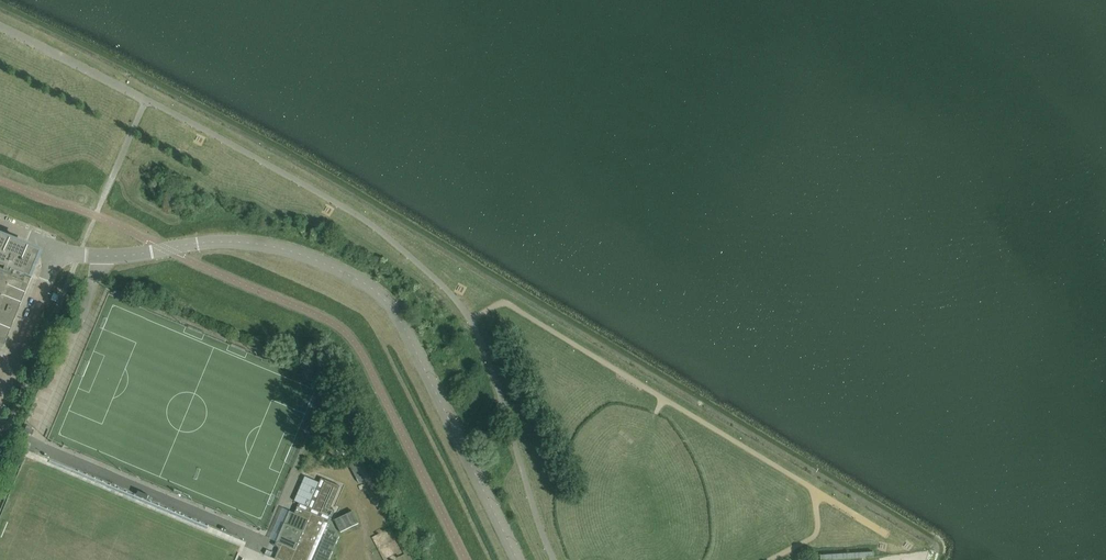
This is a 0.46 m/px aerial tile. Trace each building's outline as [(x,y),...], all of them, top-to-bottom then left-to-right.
[(19,307),(34,269),(33,269),(33,268),(33,267),(38,255),(21,248),(15,245),(0,239),(0,348),(2,349),(19,307)] [(34,432),(30,431),(31,428),(26,426),(24,432),(32,435),(34,432)] [(27,448),(28,445),(20,442),(18,446),(24,448),(24,450),(27,451),(28,448),(27,448)] [(275,546),(280,548),(275,559),(277,559),(330,559),(340,537),(333,522),(330,521),(334,511),(330,509),(340,487),(321,479),(319,483),(308,507),(300,503),(295,513),(290,511),(290,512),(278,540),(276,544),(275,546)] [(353,512),(335,521),(341,533),(359,524),(353,512)] [(230,536),(236,538),(239,532),(233,529),(230,536)]
